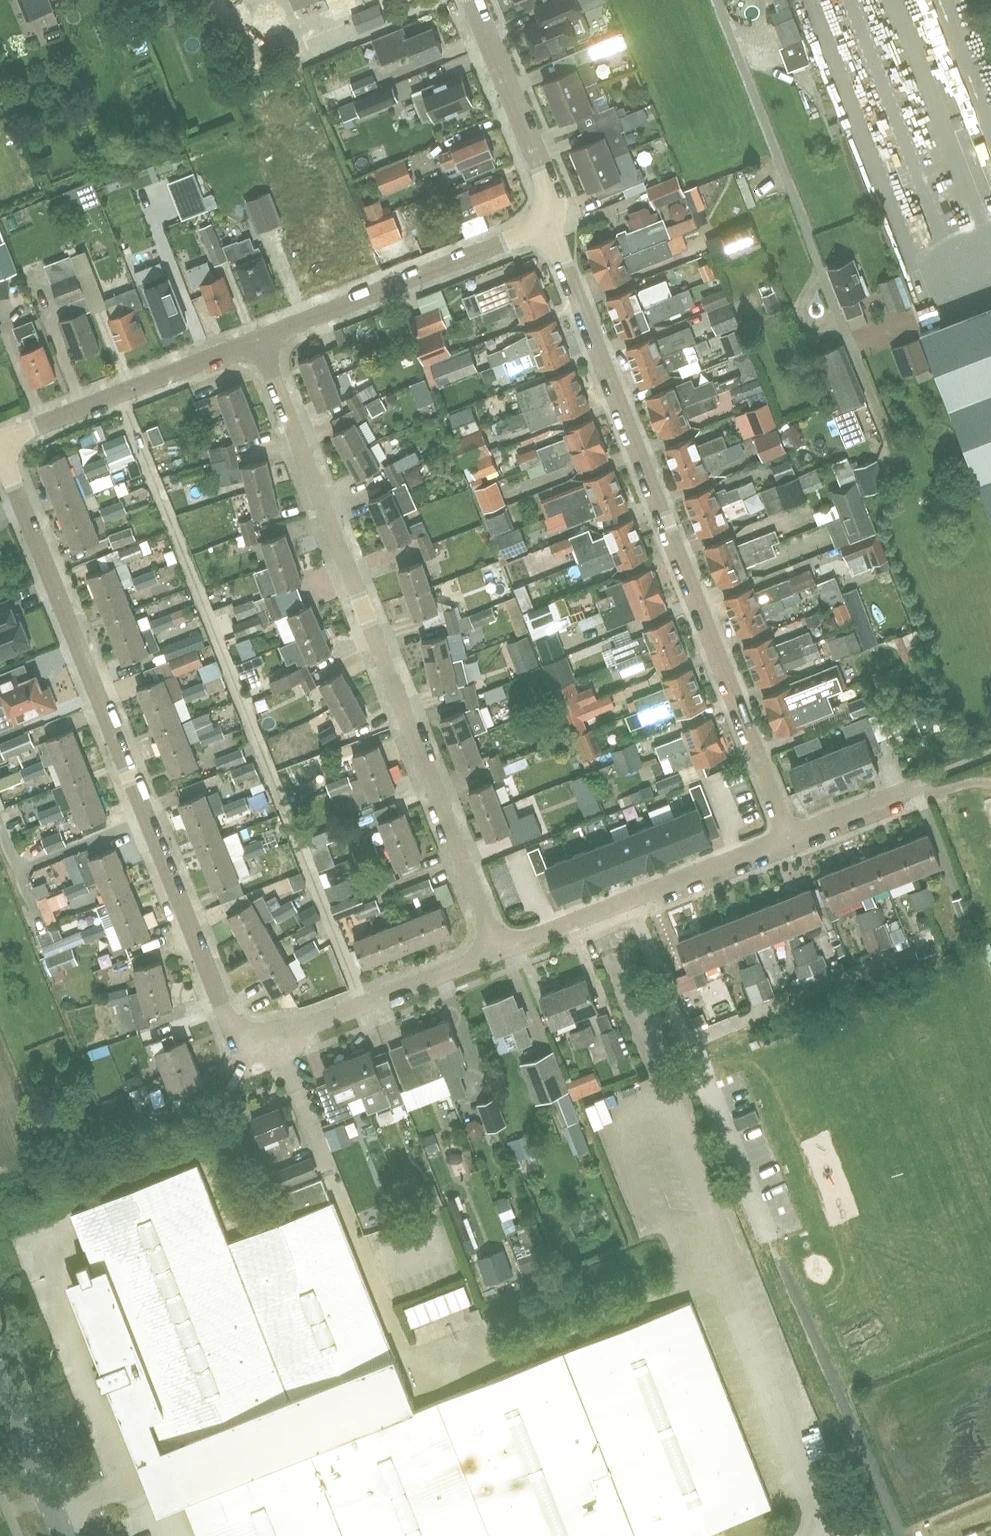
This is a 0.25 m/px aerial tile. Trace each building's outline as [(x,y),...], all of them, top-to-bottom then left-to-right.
[(53,9),(49,0),(22,0),(29,19),(53,9)] [(296,9),(317,0),(292,0),(296,9)] [(577,1),(581,0),(556,0),(536,8),(542,21),(527,27),(528,30),(525,35),(529,44),(535,46),(538,55),(577,39),(577,40),(591,34),(577,1)] [(379,4),(368,9),(353,15),(360,32),(375,26),(386,21),(379,4)] [(810,64),(800,40),(803,39),(794,16),(772,25),(781,47),(779,48),(788,72),(810,64)] [(417,63),(443,52),(433,28),(409,38),(404,27),(373,40),(383,64),(412,52),(417,63)] [(571,54),(577,68),(544,82),(553,103),(598,83),(596,79),(598,78),(593,65),(591,66),(589,61),(606,54),(601,41),(571,54)] [(351,82),(351,83),(357,96),(379,86),(374,73),(351,82)] [(438,120),(473,106),(461,76),(437,86),(436,83),(413,93),(424,121),(436,116),(438,120)] [(598,83),(553,103),(561,123),(594,109),(590,100),(600,95),(601,91),(598,83)] [(360,114),(361,117),(400,101),(393,85),(354,101),(360,114)] [(344,121),(360,114),(354,101),(339,107),(344,121)] [(615,105),(607,109),(595,114),(599,124),(610,120),(619,116),(615,105)] [(653,108),(637,112),(640,123),(656,120),(653,108)] [(596,127),(601,138),(573,150),(581,170),(614,156),(614,157),(630,150),(621,130),(625,128),(619,116),(610,120),(599,124),(599,125),(596,127)] [(492,158),(494,157),(484,133),(455,145),(455,147),(439,154),(445,168),(461,162),(467,177),(495,166),(492,158)] [(614,156),(581,170),(590,191),(622,177),(614,157),(614,156)] [(413,181),(409,171),(405,161),(377,172),(385,191),(385,193),(413,181)] [(630,186),(645,180),(640,168),(625,175),(630,186)] [(175,197),(200,188),(194,172),(169,182),(175,197)] [(471,188),(450,196),(460,223),(513,201),(502,175),(492,179),(490,174),(476,180),(478,185),(471,188)] [(655,208),(686,195),(678,174),(647,187),(655,208)] [(281,222),(269,191),(246,200),(258,231),(281,222)] [(631,231),(658,220),(655,212),(651,213),(649,207),(646,206),(628,213),(631,219),(627,220),(631,231)] [(402,209),(377,221),(392,252),(416,240),(402,209)] [(62,213),(51,218),(59,235),(70,229),(62,213)] [(618,232),(617,238),(616,237),(588,248),(596,269),(618,261),(668,241),(667,240),(672,238),(681,234),(699,227),(695,216),(668,227),(664,218),(658,220),(631,231),(628,232),(627,229),(618,232)] [(751,217),(721,230),(730,253),(761,241),(751,217)] [(215,265),(228,260),(212,223),(200,228),(215,265)] [(19,272),(6,241),(5,241),(0,229),(0,228),(0,280),(19,272)] [(713,235),(686,245),(691,260),(718,250),(713,235)] [(239,239),(223,245),(231,263),(237,260),(239,264),(238,264),(251,298),(277,288),(260,246),(255,248),(245,252),(239,239)] [(618,261),(596,269),(603,287),(632,276),(630,272),(673,255),(668,241),(618,261)] [(706,278),(716,274),(710,258),(700,263),(706,278)] [(858,296),(869,292),(862,275),(860,276),(854,260),(829,269),(842,302),(852,326),(855,328),(868,323),(858,296)] [(214,313),(235,305),(224,276),(215,279),(208,261),(187,269),(195,289),(203,285),(214,313)] [(508,281),(506,282),(477,294),(484,312),(544,288),(536,269),(508,280),(508,281)] [(61,304),(85,295),(76,271),(52,280),(61,304)] [(161,322),(165,332),(187,323),(168,274),(139,286),(147,306),(154,303),(158,314),(155,315),(158,323),(161,322)] [(894,277),(879,282),(891,313),(906,307),(905,305),(894,277)] [(640,292),(638,293),(636,287),(608,298),(615,318),(658,299),(672,294),(666,279),(639,289),(640,292)] [(760,287),(763,295),(762,296),(769,315),(789,307),(778,281),(772,284),(771,282),(760,287)] [(146,307),(138,287),(107,299),(114,317),(109,319),(121,349),(147,338),(136,311),(146,307)] [(544,288),(484,312),(488,323),(520,310),(523,319),(552,308),(544,288)] [(708,310),(708,311),(717,334),(741,325),(730,301),(730,302),(724,288),(701,297),(706,310),(708,310)] [(451,354),(441,329),(448,326),(439,306),(447,303),(441,289),(416,298),(422,313),(409,318),(417,338),(414,339),(433,389),(441,386),(440,384),(479,370),(470,346),(455,352),(451,354)] [(658,299),(615,318),(623,337),(651,326),(651,325),(654,320),(683,308),(678,293),(673,295),(672,294),(658,299)] [(922,331),(990,511),(990,305),(922,331)] [(78,357),(100,348),(86,311),(60,321),(65,334),(69,333),(78,357)] [(528,330),(529,334),(504,347),(509,359),(563,337),(556,319),(528,330)] [(34,385),(57,376),(44,344),(43,344),(33,320),(14,328),(19,339),(23,337),(28,350),(21,353),(34,385)] [(392,345),(412,337),(405,320),(385,328),(392,345)] [(689,329),(657,342),(655,337),(627,348),(634,366),(695,344),(689,329)] [(729,357),(744,351),(735,330),(721,336),(729,357)] [(563,337),(509,359),(509,360),(504,362),(509,372),(518,368),(519,370),(540,362),(543,369),(571,357),(563,337)] [(338,358),(352,352),(348,342),(334,347),(338,358)] [(695,344),(634,366),(642,386),(671,375),(669,371),(679,366),(683,377),(703,369),(699,359),(701,358),(695,344)] [(850,405),(866,398),(844,344),(818,355),(840,408),(834,411),(848,445),(864,438),(850,405)] [(311,385),(333,376),(324,352),(301,361),(311,385)] [(758,376),(748,352),(733,358),(736,365),(738,364),(742,374),(740,375),(742,382),(758,376)] [(897,363),(903,377),(915,372),(919,383),(933,377),(929,367),(931,366),(925,352),(897,363)] [(525,411),(582,387),(575,368),(547,380),(548,384),(534,389),(533,386),(517,393),(525,411)] [(333,376),(311,385),(320,409),(343,400),(333,376)] [(730,388),(734,401),(763,391),(758,378),(730,388)] [(655,417),(714,394),(720,391),(715,379),(695,387),(692,380),(676,386),(648,397),(651,404),(650,404),(655,417)] [(229,417),(251,408),(242,384),(219,393),(229,417)] [(369,386),(357,393),(347,399),(360,419),(369,414),(362,401),(373,395),(369,386)] [(582,387),(525,411),(530,425),(560,413),(562,418),(590,407),(582,387)] [(663,436),(691,425),(688,419),(719,406),(714,394),(655,417),(660,430),(661,429),(663,436)] [(198,413),(213,407),(208,396),(194,402),(198,413)] [(387,409),(380,396),(365,404),(372,417),(387,409)] [(748,412),(756,433),(777,425),(769,404),(748,412)] [(481,427),(472,406),(449,415),(458,437),(481,427)] [(251,408),(229,417),(238,441),(260,433),(251,408)] [(568,437),(538,449),(543,462),(602,439),(597,425),(596,426),(593,419),(565,429),(568,437)] [(334,434),(347,456),(368,444),(355,422),(334,434)] [(149,429),(155,444),(165,441),(159,425),(149,429)] [(481,428),(454,440),(464,464),(469,462),(491,453),(483,434),(481,428)] [(778,430),(756,438),(764,460),(786,452),(778,430)] [(102,457),(108,454),(108,455),(130,446),(126,433),(103,442),(104,446),(99,448),(102,457)] [(719,437),(698,445),(695,437),(667,448),(674,466),(727,446),(723,435),(718,436),(719,437)] [(602,439),(543,462),(547,472),(569,463),(568,461),(576,457),(581,469),(608,458),(606,451),(607,451),(602,439)] [(273,485),(267,460),(244,466),(244,467),(240,467),(234,443),(223,446),(208,449),(214,473),(218,472),(220,477),(222,485),(232,483),(247,479),(250,491),(273,485)] [(373,454),(368,444),(347,456),(360,479),(381,467),(373,454)] [(135,459),(130,446),(108,455),(107,456),(112,469),(135,459)] [(727,446),(674,466),(682,486),(710,475),(708,470),(730,461),(725,447),(727,446)] [(528,467),(543,462),(538,449),(537,447),(517,455),(523,470),(528,468),(528,467)] [(66,453),(41,464),(49,486),(75,476),(86,471),(83,465),(81,459),(77,461),(74,453),(67,456),(66,453)] [(476,479),(498,470),(491,453),(469,462),(476,479)] [(83,465),(86,471),(108,462),(106,457),(83,465)] [(832,463),(841,486),(857,480),(847,457),(832,463)] [(853,468),(863,495),(865,494),(887,486),(877,459),(854,467),(853,468)] [(777,481),(796,474),(790,460),(772,467),(777,481)] [(395,461),(385,466),(391,477),(401,472),(395,461)] [(108,462),(86,471),(88,477),(110,468),(108,462)] [(588,485),(558,497),(564,510),(563,511),(563,512),(622,488),(614,469),(586,480),(588,485)] [(75,476),(49,486),(58,507),(89,495),(94,493),(90,483),(88,477),(86,471),(75,476)] [(401,472),(391,477),(395,486),(396,488),(406,483),(405,481),(401,472)] [(806,501),(797,477),(776,484),(785,509),(806,501)] [(726,487),(716,491),(714,486),(686,497),(693,516),(721,505),(758,490),(754,480),(739,487),(728,491),(726,487)] [(832,490),(843,518),(868,508),(857,480),(841,486),(832,490)] [(370,500),(380,524),(402,514),(417,507),(406,481),(405,481),(406,483),(396,488),(395,486),(389,488),(390,491),(370,500)] [(506,504),(497,481),(476,489),(485,512),(506,504)] [(279,511),(273,485),(250,491),(256,516),(279,511)] [(622,488),(563,512),(569,526),(600,514),(602,518),(630,507),(622,488)] [(758,490),(721,505),(693,516),(701,536),(729,524),(727,520),(737,516),(748,511),(747,508),(743,499),(759,492),(758,490)] [(89,495),(58,507),(67,529),(92,519),(88,509),(94,507),(89,495)] [(101,508),(103,514),(125,505),(123,499),(101,508)] [(125,505),(103,514),(106,520),(128,511),(125,505)] [(876,531),(868,508),(843,518),(852,540),(876,531)] [(402,514),(380,524),(391,547),(413,537),(418,537),(427,559),(437,555),(428,532),(423,520),(408,526),(402,514)] [(244,534),(255,531),(252,518),(241,521),(244,534)] [(572,549),(578,563),(642,539),(633,518),(605,529),(607,534),(593,540),(588,529),(551,545),(555,556),(572,549)] [(92,519),(67,529),(75,551),(101,541),(92,519)] [(836,525),(816,531),(820,542),(839,536),(836,525)] [(529,548),(520,527),(497,536),(506,557),(529,548)] [(776,529),(737,544),(734,536),(706,547),(709,554),(708,554),(713,566),(773,544),(781,541),(776,529)] [(244,534),(248,545),(258,542),(255,531),(244,534)] [(876,531),(852,540),(840,545),(847,561),(869,552),(877,573),(892,568),(877,531),(876,531)] [(294,558),(286,533),(263,541),(271,566),(294,558)] [(642,539),(578,563),(584,576),(618,562),(621,568),(649,556),(642,539)] [(140,542),(119,550),(125,563),(126,562),(145,555),(140,542)] [(773,544),(713,566),(718,579),(719,579),(722,586),(750,575),(746,566),(777,554),(773,544)] [(303,582),(294,558),(271,566),(280,590),(303,582)] [(400,569),(408,594),(431,586),(423,561),(400,569)] [(115,566),(89,576),(98,598),(124,588),(135,583),(133,578),(126,562),(125,563),(115,566)] [(610,587),(613,594),(597,600),(601,610),(661,588),(655,574),(654,575),(652,568),(624,579),(625,581),(610,587)] [(155,569),(133,578),(135,583),(157,574),(155,569)] [(138,589),(160,581),(157,574),(135,583),(138,589)] [(753,586),(725,597),(733,617),(761,606),(782,598),(782,597),(794,593),(795,593),(789,579),(789,578),(755,591),(753,586)] [(510,599),(522,595),(516,581),(505,585),(510,599)] [(431,586),(408,594),(417,618),(440,610),(431,586)] [(855,623),(868,618),(856,587),(843,593),(846,601),(855,623)] [(124,588),(98,598),(107,620),(132,609),(124,588)] [(638,614),(640,618),(667,607),(664,600),(665,600),(661,588),(601,610),(592,613),(593,615),(596,625),(605,621),(607,627),(638,614)] [(270,608),(280,604),(276,593),(265,597),(270,608)] [(761,606),(733,617),(740,636),(768,625),(766,619),(775,616),(775,613),(785,609),(784,606),(797,601),(794,593),(782,597),(782,598),(761,606)] [(265,597),(254,601),(253,599),(234,606),(239,620),(259,612),(270,608),(265,597)] [(0,605),(0,656),(31,644),(19,614),(16,616),(10,601),(0,605)] [(825,601),(803,611),(807,622),(830,613),(825,601)] [(841,629),(855,623),(846,601),(833,606),(841,629)] [(285,615),(280,604),(270,608),(274,619),(285,615)] [(289,643),(322,628),(311,604),(289,614),(275,619),(286,644),(289,642),(289,643)] [(192,610),(190,605),(150,621),(152,626),(192,610)] [(493,606),(470,614),(470,615),(458,619),(448,622),(451,633),(462,630),(463,631),(475,627),(498,619),(493,606)] [(534,638),(572,622),(568,613),(548,622),(541,606),(524,612),(534,638)] [(458,619),(455,607),(444,610),(448,622),(458,619)] [(259,612),(259,613),(233,623),(238,637),(264,627),(263,623),(274,619),(270,608),(259,612)] [(132,609),(107,620),(116,641),(141,631),(132,609)] [(192,610),(152,626),(154,632),(194,617),(192,610)] [(619,662),(681,638),(673,618),(645,629),(647,634),(613,648),(619,662)] [(289,643),(280,647),(288,664),(297,660),(300,666),(306,664),(310,662),(332,652),(333,652),(322,628),(289,643)] [(805,633),(784,641),(776,644),(772,636),(744,647),(752,667),(801,647),(809,644),(811,643),(815,641),(814,640),(810,631),(810,630),(805,633)] [(836,637),(843,655),(861,648),(854,630),(836,637)] [(899,636),(904,650),(920,644),(915,630),(899,636)] [(141,631),(116,641),(125,663),(150,653),(141,631)] [(200,631),(184,637),(164,645),(170,660),(206,645),(200,631)] [(423,641),(429,666),(453,660),(463,658),(468,657),(462,631),(423,641)] [(535,640),(544,660),(565,651),(557,631),(535,640)] [(507,644),(517,672),(539,664),(528,636),(507,644)] [(624,676),(648,666),(658,662),(660,668),(688,656),(681,638),(619,662),(624,676)] [(801,647),(752,667),(759,685),(788,674),(786,669),(807,661),(805,657),(801,647)] [(175,674),(164,678),(138,688),(147,711),(173,700),(184,696),(206,687),(204,682),(182,691),(176,675),(204,664),(198,650),(170,660),(175,674)] [(576,678),(566,655),(543,665),(552,687),(576,678)] [(453,660),(429,666),(435,691),(459,685),(464,684),(464,685),(469,684),(463,658),(453,660)] [(15,722),(56,706),(48,687),(41,689),(36,677),(31,679),(25,664),(0,673),(0,728),(15,722)] [(248,669),(256,690),(269,686),(261,664),(248,669)] [(300,680),(312,675),(306,664),(296,669),(287,673),(269,682),(273,692),(300,680)] [(764,696),(772,716),(830,694),(829,692),(844,686),(836,667),(792,685),(764,696)] [(649,707),(700,688),(692,668),(664,679),(667,687),(627,703),(631,713),(639,710),(639,711),(649,707)] [(874,677),(878,688),(895,681),(891,670),(874,677)] [(342,672),(321,684),(334,706),(355,694),(342,672)] [(307,690),(317,685),(312,675),(300,680),(306,691),(307,690)] [(574,681),(554,689),(561,705),(563,712),(581,704),(598,697),(593,686),(579,692),(574,681)] [(469,684),(464,685),(469,708),(472,708),(479,706),(480,706),(475,682),(469,684)] [(206,687),(184,696),(186,701),(208,692),(206,687)] [(649,707),(639,711),(644,724),(667,716),(677,712),(679,717),(707,706),(700,688),(649,707)] [(884,689),(878,691),(878,690),(848,703),(854,717),(885,705),(884,705),(889,702),(884,689)] [(355,694),(334,706),(347,729),(368,717),(355,694)] [(830,694),(772,716),(779,735),(807,724),(807,723),(822,717),(836,711),(834,705),(830,694)] [(173,700),(147,711),(156,732),(181,722),(173,700)] [(582,706),(566,712),(576,735),(588,731),(583,718),(600,712),(595,700),(582,706)] [(472,708),(442,720),(451,744),(474,735),(488,729),(479,706),(472,708)] [(866,776),(880,771),(872,753),(882,750),(868,716),(845,726),(852,744),(841,748),(856,784),(868,780),(866,776)] [(660,760),(719,736),(711,717),(683,728),(686,734),(656,746),(661,759),(660,760)] [(181,722),(156,732),(164,754),(190,743),(181,722)] [(226,736),(221,724),(199,733),(204,745),(226,736)] [(331,726),(318,733),(323,741),(336,734),(331,726)] [(46,766),(57,762),(82,752),(73,729),(40,743),(44,753),(40,755),(42,761),(0,778),(0,785),(46,766)] [(30,733),(0,744),(0,746),(5,758),(35,746),(30,733)] [(474,735),(451,744),(461,768),(483,759),(474,735)] [(666,773),(675,770),(697,762),(699,767),(727,755),(719,736),(660,760),(666,773)] [(819,736),(796,745),(800,753),(822,745),(819,736)] [(635,742),(612,751),(621,775),(639,767),(643,779),(647,778),(663,772),(657,756),(643,761),(635,742)] [(190,743),(164,754),(173,776),(199,765),(190,743)] [(362,777),(388,767),(380,745),(354,755),(362,776),(362,777)] [(216,758),(216,759),(220,771),(248,761),(242,747),(216,758)] [(855,784),(856,784),(841,748),(817,758),(830,791),(835,789),(836,792),(847,788),(846,784),(854,781),(855,784)] [(82,752),(57,762),(65,783),(91,773),(82,752)] [(526,756),(503,765),(498,753),(488,757),(497,780),(507,776),(506,774),(530,765),(526,756)] [(821,794),(830,791),(817,758),(792,768),(805,801),(809,799),(810,802),(822,798),(821,794)] [(254,760),(231,769),(237,783),(248,778),(251,787),(263,782),(254,760)] [(25,779),(26,781),(48,772),(46,766),(0,785),(0,790),(25,779)] [(362,776),(351,781),(329,790),(331,795),(353,787),(359,802),(370,797),(371,799),(397,790),(388,767),(362,777),(362,776)] [(589,771),(572,777),(586,814),(603,807),(589,771)] [(714,784),(734,778),(732,771),(712,776),(714,784)] [(680,772),(656,781),(661,794),(685,784),(680,772)] [(91,773),(65,783),(74,805),(100,794),(91,773)] [(351,781),(349,775),(327,784),(329,790),(351,781)] [(492,782),(470,791),(480,815),(502,806),(492,782)] [(704,790),(701,783),(690,787),(693,795),(704,790)] [(264,790),(248,797),(253,808),(268,802),(264,790)] [(696,802),(707,798),(704,790),(693,795),(696,802)] [(180,803),(189,825),(214,815),(205,793),(180,803)] [(100,794),(74,805),(83,827),(85,833),(106,825),(104,819),(109,817),(100,794)] [(245,796),(223,805),(228,817),(250,808),(245,796)] [(698,807),(697,807),(698,809),(709,805),(707,798),(696,802),(698,807)] [(502,806),(480,815),(489,839),(511,831),(516,843),(543,832),(535,811),(520,817),(519,816),(513,802),(502,806)] [(41,818),(63,809),(60,803),(38,812),(41,818)] [(701,817),(712,813),(709,805),(698,809),(701,817)] [(701,817),(698,809),(697,807),(675,816),(688,849),(710,841),(701,817)] [(65,815),(63,809),(41,818),(43,824),(65,815)] [(388,844),(414,833),(405,811),(380,821),(388,844)] [(189,825),(197,847),(223,836),(214,815),(189,825)] [(667,858),(688,849),(675,816),(654,824),(667,858)] [(654,824),(633,832),(646,866),(667,858),(654,824)] [(47,853),(67,845),(62,832),(42,840),(47,853)] [(633,832),(611,841),(625,874),(646,866),(633,832)] [(414,833),(388,844),(397,866),(423,856),(414,833)] [(929,834),(902,844),(914,875),(941,865),(929,834)] [(197,847),(206,868),(232,858),(232,857),(223,836),(197,847)] [(240,848),(243,853),(265,844),(262,839),(240,848)] [(625,874),(611,841),(590,849),(604,883),(625,874)] [(377,848),(375,842),(353,851),(355,857),(377,848)] [(232,858),(206,868),(215,890),(241,880),(252,876),(245,859),(267,851),(265,844),(243,853),(232,857),(232,858)] [(902,844),(875,855),(888,886),(914,875),(902,844)] [(540,846),(528,851),(531,858),(543,854),(540,846)] [(100,880),(125,870),(117,848),(91,858),(90,856),(87,849),(75,854),(84,880),(64,888),(60,877),(32,889),(37,901),(46,897),(48,901),(89,885),(100,880)] [(377,848),(355,857),(358,862),(380,854),(377,848)] [(604,883),(590,849),(569,857),(582,891),(604,883)] [(534,866),(546,861),(543,854),(531,858),(534,866)] [(875,855),(849,865),(861,896),(888,886),(875,855)] [(569,857),(548,866),(547,866),(548,869),(560,900),(582,891),(569,857)] [(537,873),(548,869),(547,866),(548,866),(546,861),(534,866),(537,873)] [(833,903),(826,905),(832,920),(840,917),(836,906),(861,896),(849,865),(822,876),(833,903)] [(134,892),(125,870),(100,880),(108,902),(134,892)] [(301,872),(298,873),(288,876),(294,891),(307,887),(301,872)] [(425,913),(418,895),(434,889),(430,878),(409,887),(413,897),(413,898),(419,915),(420,915),(430,941),(453,932),(443,906),(425,913)] [(75,884),(65,888),(69,900),(91,891),(88,885),(86,880),(85,880),(75,884)] [(442,906),(455,901),(447,882),(434,887),(442,906)] [(919,889),(926,906),(937,902),(931,885),(919,889)] [(413,897),(409,887),(398,891),(402,902),(413,898),(413,897)] [(832,920),(826,905),(819,908),(812,888),(785,899),(797,930),(824,920),(828,931),(835,928),(832,920)] [(916,910),(926,906),(919,889),(909,893),(916,910)] [(113,913),(117,923),(143,913),(134,892),(108,902),(97,906),(102,917),(113,913)] [(354,909),(359,919),(370,915),(366,903),(365,904),(361,893),(331,906),(336,917),(354,909)] [(229,915),(241,936),(265,923),(264,922),(275,916),(275,917),(296,905),(292,899),(272,910),(264,895),(253,901),(253,902),(229,915)] [(966,895),(953,900),(964,929),(977,925),(966,895)] [(376,899),(366,903),(370,915),(381,911),(376,899)] [(803,986),(817,980),(803,944),(797,930),(785,899),(759,909),(771,940),(787,934),(792,948),(799,964),(795,966),(803,986)] [(299,910),(296,905),(275,917),(278,922),(299,910)] [(885,923),(878,905),(867,910),(882,949),(894,944),(886,922),(885,923)] [(759,909),(733,920),(745,951),(750,965),(757,982),(764,1000),(776,995),(769,976),(767,977),(761,960),(755,947),(771,940),(759,909)] [(871,953),(882,949),(867,910),(857,914),(863,930),(861,931),(869,952),(859,956),(862,962),(873,958),(871,953)] [(152,935),(143,913),(117,923),(126,946),(152,935)] [(420,915),(419,915),(398,923),(408,949),(430,941),(420,915)] [(745,951),(733,920),(706,930),(719,961),(745,951)] [(106,928),(104,922),(43,946),(45,952),(106,928)] [(241,936),(252,956),(276,943),(265,923),(241,936)] [(313,923),(295,932),(302,944),(320,934),(313,923)] [(408,949),(398,923),(377,932),(387,957),(408,949)] [(106,928),(45,952),(47,957),(108,934),(106,928)] [(706,930),(680,940),(692,972),(692,971),(698,986),(709,982),(703,967),(719,961),(706,930)] [(387,957),(377,932),(355,940),(365,966),(387,957)] [(314,939),(295,951),(298,957),(318,946),(316,943),(314,939)] [(803,944),(817,980),(832,974),(824,954),(820,956),(814,939),(803,944)] [(946,956),(940,942),(916,951),(922,965),(946,956)] [(252,956),(263,976),(287,963),(276,943),(252,956)] [(318,946),(298,957),(301,962),(310,957),(320,951),(318,946)] [(64,977),(90,963),(83,951),(58,965),(64,977)] [(141,991),(168,984),(162,961),(135,968),(141,991)] [(843,962),(832,966),(835,972),(845,968),(843,962)] [(287,963),(263,976),(275,997),(299,984),(287,963)] [(757,982),(750,965),(740,969),(746,986),(757,982)] [(586,978),(562,987),(574,1018),(598,1009),(586,978)] [(141,991),(130,994),(107,1000),(108,1006),(131,1000),(138,1029),(152,1025),(149,1014),(174,1007),(168,984),(141,991)] [(107,1000),(130,994),(128,987),(105,993),(107,1000)] [(562,987),(541,995),(554,1026),(574,1018),(562,987)] [(512,1027),(519,1046),(520,1047),(532,1042),(524,1023),(528,1021),(522,1006),(518,1007),(512,994),(487,1003),(499,1033),(512,1027)] [(450,1018),(425,1028),(443,1074),(445,1079),(447,1079),(454,1098),(467,1093),(460,1075),(467,1073),(463,1061),(466,1059),(460,1044),(450,1018)] [(578,1029),(584,1045),(597,1040),(591,1024),(578,1029)] [(615,1027),(603,1032),(601,1033),(612,1063),(627,1057),(615,1027)] [(443,1074),(425,1028),(403,1036),(413,1061),(398,1067),(406,1089),(443,1074)] [(584,1045),(578,1029),(570,1032),(576,1048),(584,1045)] [(166,1074),(196,1062),(186,1039),(177,1043),(174,1034),(154,1042),(157,1051),(166,1074)] [(373,1055),(371,1049),(367,1051),(366,1049),(364,1048),(352,1053),(351,1055),(352,1057),(346,1059),(360,1094),(368,1114),(391,1105),(392,1108),(406,1101),(404,1094),(386,1050),(373,1055)] [(524,1063),(538,1102),(551,1097),(574,1156),(591,1149),(584,1131),(574,1105),(568,1091),(554,1053),(554,1052),(524,1063)] [(360,1094),(346,1059),(325,1067),(335,1093),(322,1098),(332,1123),(354,1114),(348,1098),(360,1094)] [(196,1062),(166,1074),(175,1097),(176,1097),(179,1105),(199,1097),(196,1089),(205,1085),(196,1062)] [(594,1070),(580,1076),(587,1094),(601,1088),(601,1087),(594,1070)] [(477,1104),(488,1131),(507,1124),(497,1097),(477,1104)] [(281,1107),(253,1118),(262,1143),(284,1134),(290,1148),(302,1144),(294,1124),(289,1126),(281,1107)] [(352,1144),(349,1135),(345,1123),(335,1126),(340,1138),(343,1148),(352,1144)] [(773,1507),(691,1301),(417,1409),(394,1355),(392,1356),(323,1178),(283,1194),(292,1217),(229,1242),(198,1163),(72,1213),(91,1260),(79,1265),(83,1275),(69,1281),(103,1369),(98,1371),(104,1386),(109,1384),(159,1511),(185,1500),(199,1535),(699,1535),(773,1507)] [(294,1164),(268,1175),(274,1190),(300,1180),(294,1164)] [(508,1198),(495,1203),(507,1230),(513,1228),(510,1219),(516,1217),(508,1198)] [(504,1247),(478,1257),(488,1282),(514,1272),(504,1247)] [(544,1248),(517,1257),(523,1275),(524,1278),(533,1275),(532,1272),(540,1270),(539,1266),(549,1263),(544,1248)]
